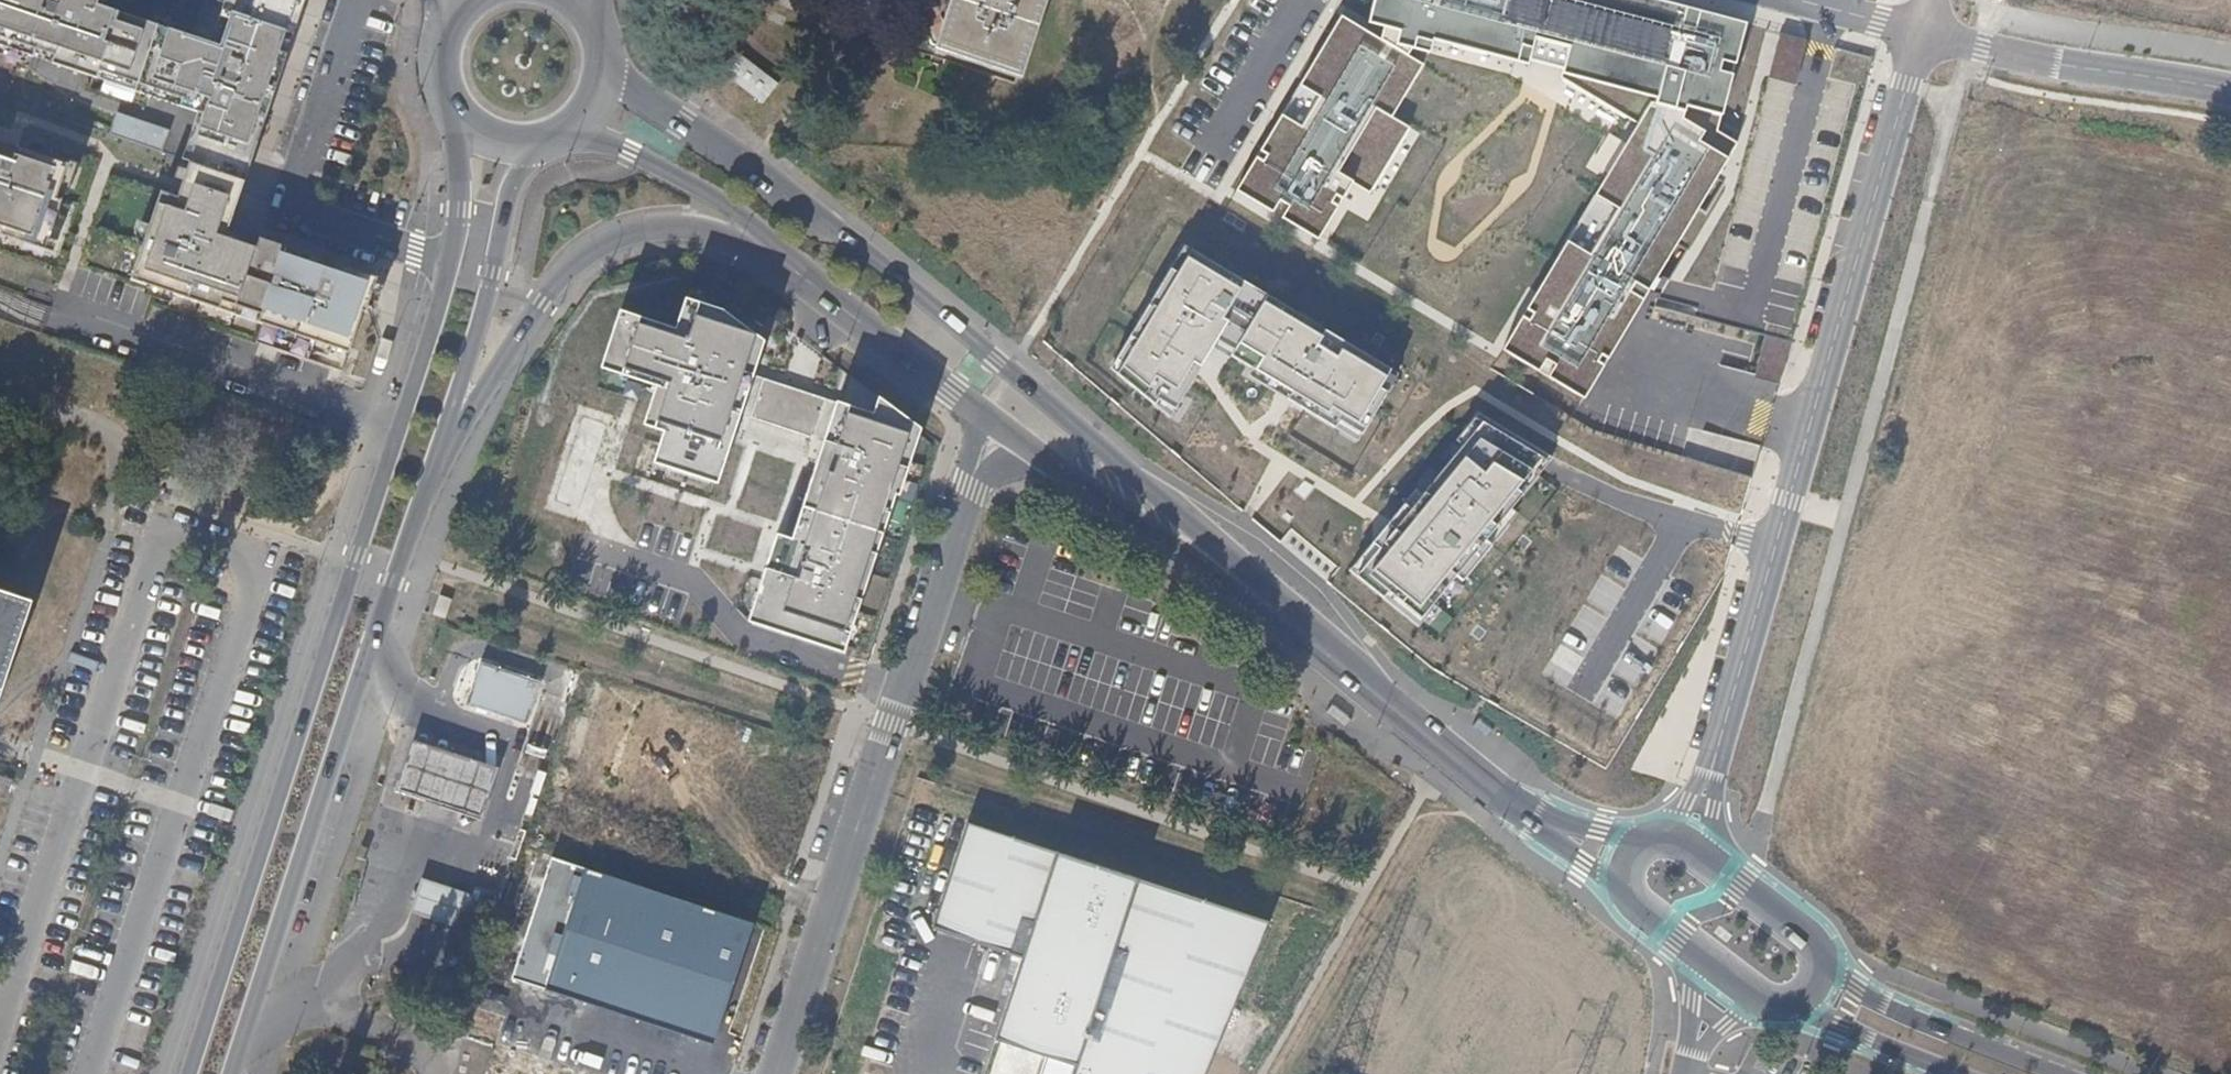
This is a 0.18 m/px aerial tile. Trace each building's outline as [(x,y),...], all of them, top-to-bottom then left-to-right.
[(195,35),(98,1),(98,0),(0,0),(0,41),(3,42),(33,53),(35,45),(53,51),(52,60),(97,75),(100,68),(138,80),(136,89),(160,97),(199,110),(193,128),(255,150),(298,28),(308,0),(207,0),(195,35)] [(941,51),(1017,77),(1043,0),(958,0),(941,51)] [(1649,0),(1377,0),(1369,27),(1398,46),(1429,54),(1431,48),(1432,42),(1541,72),(1555,76),(1651,102),(1723,124),(1749,26),(1649,0)] [(1369,27),(1342,10),(1236,186),(1317,235),(1351,180),(1370,191),(1387,162),(1407,127),(1391,117),(1423,64),(1398,46),(1369,27)] [(768,104),(783,85),(737,50),(722,70),(768,104)] [(1731,149),(1651,102),(1632,134),(1527,309),(1503,348),(1583,396),(1731,149)] [(164,149),(170,128),(118,112),(112,132),(164,149)] [(255,150),(193,128),(183,158),(191,161),(245,179),(251,162),(255,150)] [(56,198),(67,163),(11,145),(0,141),(0,227),(46,243),(61,200),(56,198)] [(242,190),(245,179),(191,161),(186,173),(199,178),(200,176),(242,190)] [(238,202),(242,190),(200,176),(199,178),(186,173),(179,198),(234,217),(238,202)] [(230,230),(234,217),(179,198),(162,192),(131,282),(264,326),(286,334),(279,353),(346,375),(366,315),(368,315),(380,280),(335,265),(294,251),(251,237),(230,230)] [(43,251),(46,243),(0,227),(0,236),(43,251)] [(1394,366),(1181,244),(1110,358),(1175,404),(1208,360),(1215,350),(1285,392),(1350,428),(1394,366)] [(754,377),(764,341),(722,311),(685,300),(673,330),(612,314),(596,365),(636,378),(657,385),(645,421),(663,426),(653,463),(716,486),(729,445),(741,414),(754,377)] [(257,345),(279,353),(286,334),(264,326),(257,345)] [(836,399),(754,377),(741,414),(759,419),(807,434),(823,440),(836,399)] [(873,410),(836,399),(823,440),(807,434),(779,526),(776,536),(765,574),(748,626),(844,656),(918,423),(877,395),(873,410)] [(1542,450),(1475,412),(1383,520),(1346,564),(1405,614),(1542,450)] [(453,599),(440,594),(433,616),(446,620),(453,599)] [(27,608),(0,599),(0,691),(27,608)] [(465,704),(475,708),(476,704),(525,718),(523,724),(527,725),(542,681),(480,660),(465,704)] [(476,704),(475,708),(523,724),(525,718),(476,704)] [(1350,719),(1333,706),(1325,716),(1342,729),(1350,719)] [(1492,731),(1479,720),(1477,724),(1474,727),(1487,737),(1492,731)] [(398,792),(485,818),(501,766),(439,748),(414,740),(398,792)] [(10,788),(0,784),(0,806),(3,807),(10,788)] [(1032,962),(1069,856),(974,824),(939,929),(1032,962)] [(1087,1065),(1149,883),(1069,856),(1032,962),(1006,1038),(1087,1065)] [(751,924),(552,859),(513,979),(712,1043),(751,924)] [(425,879),(416,912),(467,927),(477,894),(425,879)] [(1274,923),(1149,883),(1087,1065),(1084,1073),(1211,1073),(1274,923)]
